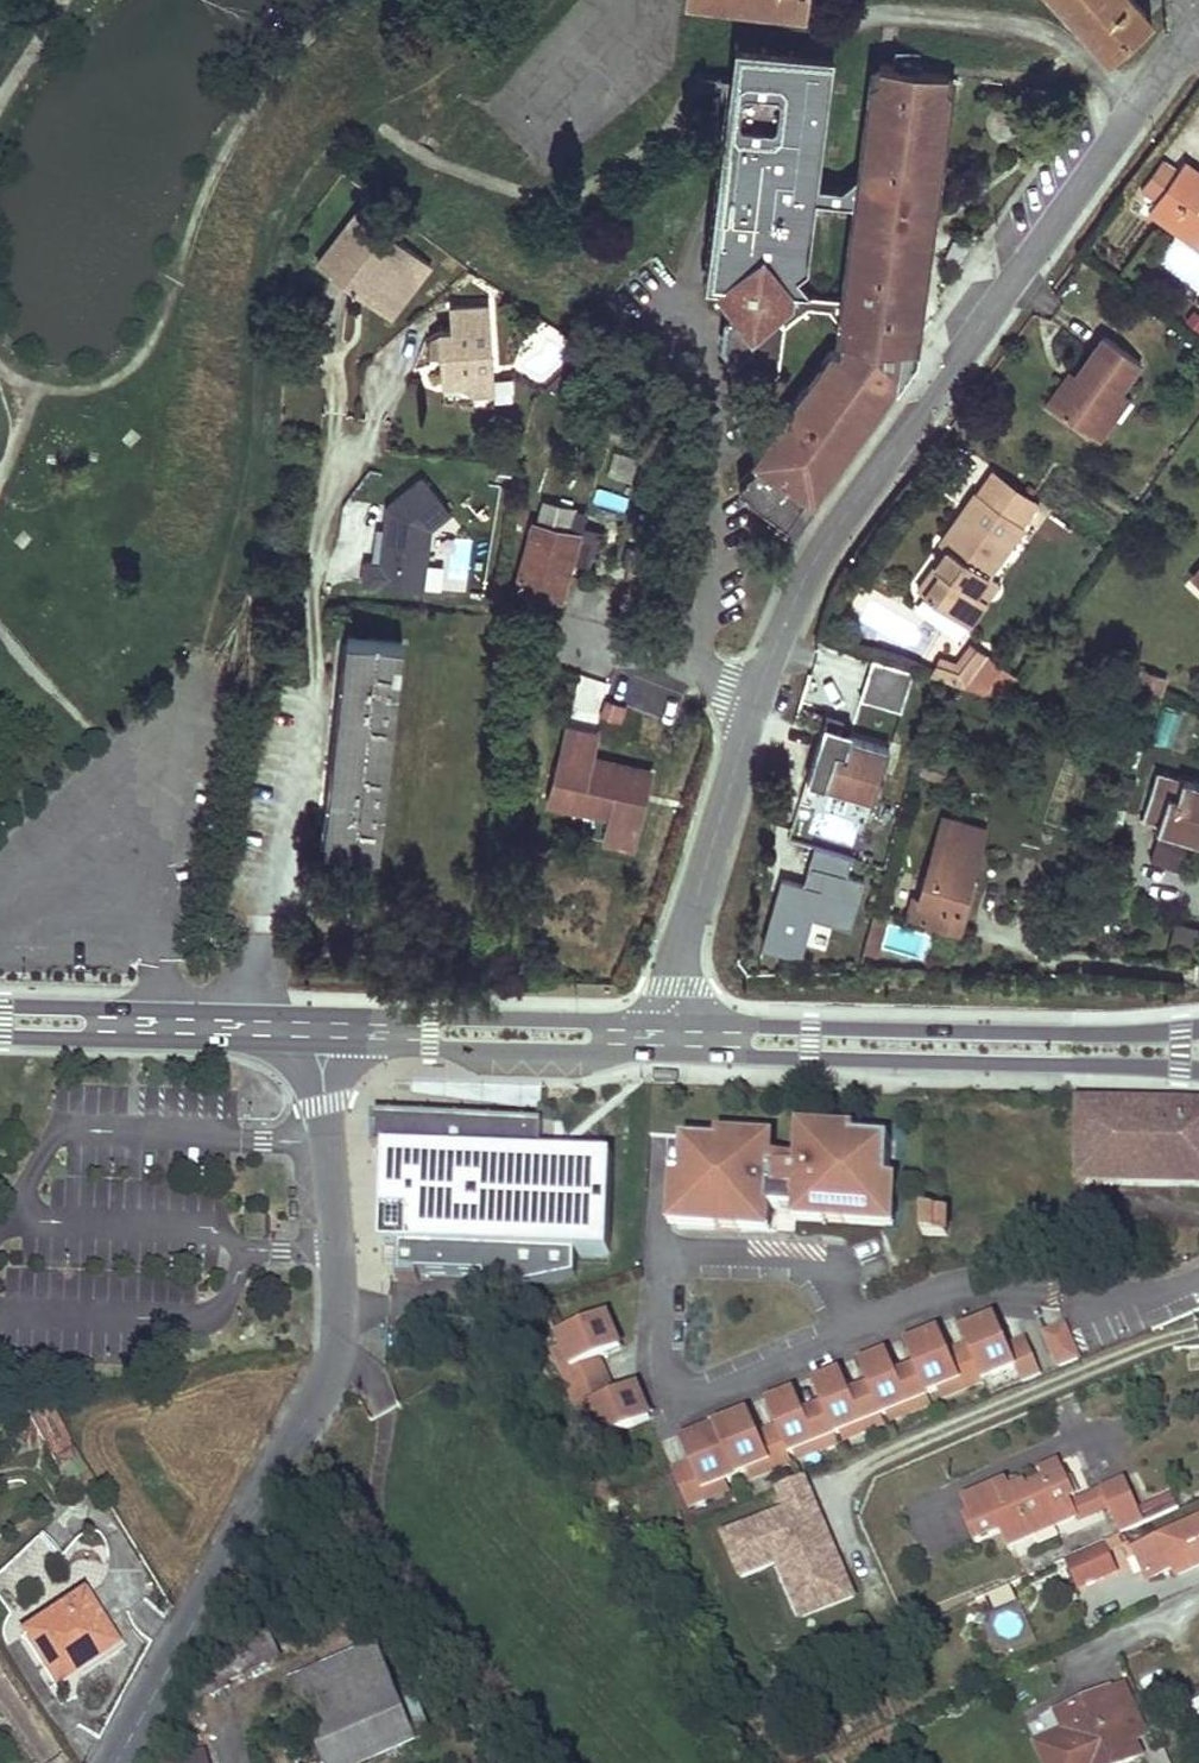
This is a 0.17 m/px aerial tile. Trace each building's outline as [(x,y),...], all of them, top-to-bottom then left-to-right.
[(808,0),(728,0),(807,10),(808,0)] [(1110,53),(1152,17),(1137,0),(1063,0),(1110,53)] [(945,79),(946,72),(878,63),(877,70),(868,77),(864,105),(871,115),(871,121),(861,128),(858,156),(865,165),(864,171),(855,178),(852,202),(851,207),(859,216),(858,222),(848,229),(845,252),(853,261),(852,267),(843,274),(842,275),(849,284),(848,299),(810,293),(796,276),(806,269),(814,197),(817,184),(832,56),(734,44),(704,286),(716,288),(738,315),(728,322),(726,347),(735,360),(728,366),(736,376),(729,382),(727,391),(736,402),(778,370),(784,324),(807,305),(828,308),(837,319),(844,328),(842,340),(841,353),(830,351),(821,363),(822,365),(810,382),(808,380),(776,426),(778,427),(766,444),(764,443),(752,459),(757,462),(738,482),(758,503),(775,515),(772,518),(776,522),(782,523),(787,523),(794,520),(802,510),(785,497),(792,488),(809,499),(812,502),(895,386),(899,351),(910,352),(910,348),(912,337),(921,330),(914,321),(915,315),(924,308),(927,285),(920,276),(921,270),(930,263),(933,240),(925,231),(927,225),(936,218),(939,190),(930,197),(933,174),(942,167),(946,139),(939,129),(940,124),(949,116),(952,89),(945,79)] [(878,63),(870,63),(868,77),(877,70),(878,63)] [(954,74),(946,72),(945,79),(952,89),(954,74)] [(864,105),(861,128),(871,121),(871,115),(864,105)] [(939,129),(946,139),(949,116),(940,124),(939,129)] [(858,156),(855,178),(864,171),(865,165),(858,156)] [(1184,159),(1177,169),(1162,159),(1141,188),(1156,199),(1149,209),(1198,246),(1198,171),(1184,159)] [(933,174),(930,197),(939,190),(942,167),(933,174)] [(843,187),(817,184),(814,197),(852,202),(855,178),(843,187)] [(851,207),(848,229),(858,222),(859,216),(851,207)] [(395,312),(431,266),(359,210),(345,229),(345,252),(330,272),(354,291),(359,284),(395,312)] [(925,231),(933,240),(936,218),(927,225),(925,231)] [(345,252),(345,229),(318,263),(330,272),(345,252)] [(845,252),(843,274),(852,267),(853,261),(845,252)] [(920,276),(927,285),(930,263),(921,270),(920,276)] [(389,318),(395,312),(359,284),(354,291),(389,318)] [(473,395),(494,393),(487,306),(452,309),(453,333),(440,334),(442,358),(444,386),(463,385),(473,395)] [(914,321),(921,330),(924,308),(915,315),(914,321)] [(1195,311),(1187,321),(1198,331),(1198,314),(1195,311)] [(837,319),(835,331),(842,340),(844,328),(837,319)] [(921,330),(912,337),(910,348),(920,341),(921,330)] [(442,358),(440,334),(430,339),(432,358),(442,358)] [(1141,363),(1104,336),(1075,375),(1053,406),(1090,433),(1121,390),(1141,363)] [(910,352),(899,351),(895,386),(908,370),(910,352)] [(1053,406),(1075,375),(1068,370),(1046,401),(1053,406)] [(509,406),(531,409),(534,386),(512,384),(509,406)] [(445,397),(473,395),(463,385),(444,386),(445,397)] [(1090,433),(1099,440),(1131,397),(1121,390),(1090,433)] [(636,461),(619,456),(612,477),(629,483),(636,461)] [(366,563),(363,583),(423,590),(430,532),(450,516),(422,479),(388,505),(386,527),(381,565),(375,564),(366,563)] [(785,497),(802,510),(809,499),(792,488),(785,497)] [(989,575),(1024,527),(977,492),(941,542),(948,547),(954,551),(924,593),(969,625),(986,600),(976,593),(989,575)] [(575,508),(543,499),(537,524),(534,523),(517,586),(560,598),(569,569),(562,567),(571,532),(568,532),(575,508)] [(381,565),(386,527),(380,527),(375,564),(381,565)] [(578,534),(571,532),(562,567),(569,569),(578,534)] [(918,588),(924,593),(954,551),(948,547),(918,588)] [(986,600),(999,583),(989,575),(976,593),(986,600)] [(348,636),(324,845),(379,851),(403,642),(348,636)] [(988,655),(972,644),(957,664),(965,687),(988,655)] [(957,664),(939,657),(930,675),(965,687),(957,664)] [(910,676),(872,664),(860,702),(898,714),(910,676)] [(1135,687),(1158,696),(1165,679),(1142,670),(1135,687)] [(626,714),(605,704),(599,718),(620,727),(626,714)] [(1193,758),(1198,760),(1198,719),(1163,707),(1153,740),(1195,754),(1193,758)] [(634,847),(651,774),(592,759),(597,736),(567,728),(549,801),(611,816),(606,840),(634,847)] [(849,736),(823,728),(810,774),(876,793),(890,747),(849,735),(849,736)] [(942,780),(947,761),(924,754),(918,774),(942,780)] [(1156,773),(1142,819),(1160,824),(1194,834),(1198,836),(1198,785),(1183,780),(1182,781),(1156,773)] [(983,832),(942,821),(937,840),(977,851),(983,832)] [(1160,824),(1150,860),(1184,870),(1194,834),(1160,824)] [(977,851),(937,840),(920,901),(920,903),(934,907),(929,925),(959,933),(970,895),(966,893),(977,851)] [(800,948),(811,915),(849,927),(864,880),(846,874),(852,857),(814,846),(808,865),(823,870),(818,889),(781,877),(761,941),(786,949),(800,948)] [(818,889),(823,870),(808,865),(802,884),(818,889)] [(929,925),(934,907),(920,903),(920,901),(914,899),(909,920),(929,925)] [(885,919),(874,915),(868,935),(879,938),(885,919)] [(1193,944),(1197,926),(1176,921),(1171,939),(1193,944)] [(879,938),(868,935),(864,948),(875,952),(879,938)] [(1118,1102),(1079,1102),(1078,1181),(1116,1181),(1118,1102)] [(1118,1102),(1116,1181),(1198,1183),(1198,1104),(1118,1102)] [(371,1149),(386,1149),(383,1246),(399,1247),(398,1282),(419,1282),(419,1275),(485,1277),(490,1277),(504,1275),(508,1292),(576,1276),(576,1253),(609,1254),(613,1156),(542,1153),(543,1122),(373,1116),(371,1149)] [(799,1128),(799,1139),(824,1141),(824,1129),(799,1128)] [(717,1142),(682,1140),(678,1215),(714,1217),(714,1229),(741,1230),(742,1218),(767,1219),(768,1207),(796,1209),(816,1210),(821,1210),(820,1222),(848,1223),(848,1211),(870,1213),(885,1213),(888,1138),(852,1137),(852,1131),(824,1129),(824,1141),(799,1139),(798,1158),(770,1157),(770,1150),(745,1149),(745,1137),(718,1136),(717,1142)] [(745,1149),(770,1150),(771,1138),(745,1137),(745,1149)] [(816,1210),(796,1209),(795,1221),(820,1222),(821,1210),(816,1210)] [(262,1211),(250,1211),(249,1234),(262,1235),(262,1211)] [(885,1225),(885,1213),(870,1213),(848,1211),(848,1223),(885,1225)] [(924,1211),(924,1236),(948,1236),(948,1212),(924,1211)] [(714,1217),(678,1215),(677,1226),(714,1229),(714,1217)] [(767,1231),(767,1219),(742,1218),(741,1230),(767,1231)] [(490,1277),(485,1277),(488,1297),(508,1292),(504,1275),(490,1277)] [(602,1440),(650,1419),(639,1394),(627,1399),(623,1390),(613,1395),(597,1359),(608,1354),(604,1346),(616,1341),(605,1315),(558,1336),(562,1347),(572,1369),(562,1373),(579,1411),(588,1407),(598,1429),(602,1440)] [(996,1319),(988,1323),(993,1335),(1001,1332),(996,1319)] [(690,1464),(672,1472),(687,1507),(706,1499),(702,1489),(724,1480),(747,1471),(768,1461),(772,1470),(791,1462),(788,1454),(793,1452),(815,1443),(818,1451),(838,1443),(834,1435),(839,1432),(861,1423),(865,1432),(884,1423),(880,1415),(885,1413),(908,1403),(911,1411),(930,1403),(926,1394),(938,1390),(959,1380),(963,1389),(1015,1368),(1023,1384),(1042,1375),(1027,1341),(1009,1348),(1001,1332),(993,1335),(988,1323),(962,1333),(968,1347),(950,1354),(946,1344),(937,1348),(932,1336),(906,1347),(916,1369),(898,1377),(888,1354),(859,1366),(869,1388),(851,1396),(841,1374),(813,1385),(823,1408),(805,1416),(795,1393),(767,1405),(776,1428),(758,1435),(754,1425),(746,1429),(741,1416),(689,1438),(695,1450),(686,1454),(690,1464)] [(1046,1334),(1060,1368),(1079,1360),(1065,1326),(1046,1334)] [(940,1332),(932,1336),(937,1348),(946,1344),(940,1332)] [(620,1349),(616,1341),(604,1346),(608,1354),(620,1349)] [(572,1369),(562,1347),(553,1351),(562,1373),(572,1369)] [(959,1380),(938,1390),(941,1399),(963,1389),(959,1380)] [(627,1399),(639,1394),(635,1385),(623,1390),(627,1399)] [(908,1403),(885,1413),(889,1421),(911,1411),(908,1403)] [(49,1405),(24,1406),(0,1409),(0,1414),(3,1422),(18,1419),(27,1439),(39,1432),(74,1491),(94,1480),(49,1405)] [(589,1433),(598,1429),(588,1407),(579,1411),(589,1433)] [(749,1413),(741,1416),(746,1429),(754,1425),(749,1413)] [(861,1423),(839,1432),(843,1440),(865,1432),(861,1423)] [(695,1450),(689,1438),(681,1441),(686,1454),(695,1450)] [(815,1443),(793,1452),(796,1460),(818,1451),(815,1443)] [(768,1461),(747,1471),(750,1480),(772,1470),(768,1461)] [(1027,1483),(1030,1492),(1065,1477),(1058,1461),(1038,1470),(1041,1477),(1027,1483)] [(1008,1482),(963,1502),(970,1518),(964,1520),(975,1544),(1000,1532),(1007,1548),(1035,1536),(1039,1546),(1058,1537),(1054,1528),(1078,1517),(1070,1500),(1075,1497),(1065,1477),(1030,1492),(1027,1483),(1012,1490),(1008,1482)] [(813,1501),(804,1479),(776,1491),(785,1512),(813,1501)] [(728,1489),(724,1480),(702,1489),(706,1499),(728,1489)] [(1101,1492),(1121,1535),(1145,1524),(1126,1480),(1101,1492)] [(1146,1517),(1177,1507),(1172,1492),(1141,1502),(1146,1517)] [(785,1512),(724,1539),(741,1580),(778,1565),(794,1558),(818,1613),(855,1598),(833,1548),(828,1550),(820,1532),(826,1530),(813,1501),(785,1512)] [(911,1509),(918,1549),(955,1542),(947,1502),(911,1509)] [(1135,1550),(1148,1579),(1174,1568),(1177,1577),(1198,1567),(1198,1521),(1135,1550)] [(64,1560),(41,1535),(0,1573),(0,1599),(11,1610),(64,1560)] [(1103,1543),(1067,1559),(1080,1589),(1116,1573),(1103,1543)] [(818,1613),(794,1558),(778,1565),(802,1620),(818,1613)] [(115,1646),(82,1596),(22,1635),(56,1685),(80,1669),(84,1675),(118,1652),(114,1646),(115,1646)] [(192,1680),(202,1701),(231,1688),(229,1683),(280,1659),(266,1630),(270,1628),(266,1618),(243,1629),(249,1641),(222,1654),(230,1670),(211,1681),(206,1672),(192,1680)] [(292,1682),(326,1762),(370,1762),(416,1744),(376,1647),(292,1682)] [(1148,1734),(1125,1684),(1110,1691),(1134,1741),(1148,1734)] [(456,1687),(447,1695),(457,1706),(466,1698),(456,1687)] [(1110,1689),(1087,1700),(1089,1704),(1081,1707),(1079,1703),(1057,1714),(1066,1733),(1037,1747),(1045,1762),(1124,1762),(1140,1756),(1134,1741),(1110,1691),(1110,1689)] [(1164,1750),(1153,1756),(1156,1762),(1170,1762),(1164,1750)] [(204,1752),(173,1762),(207,1762),(204,1752)]
